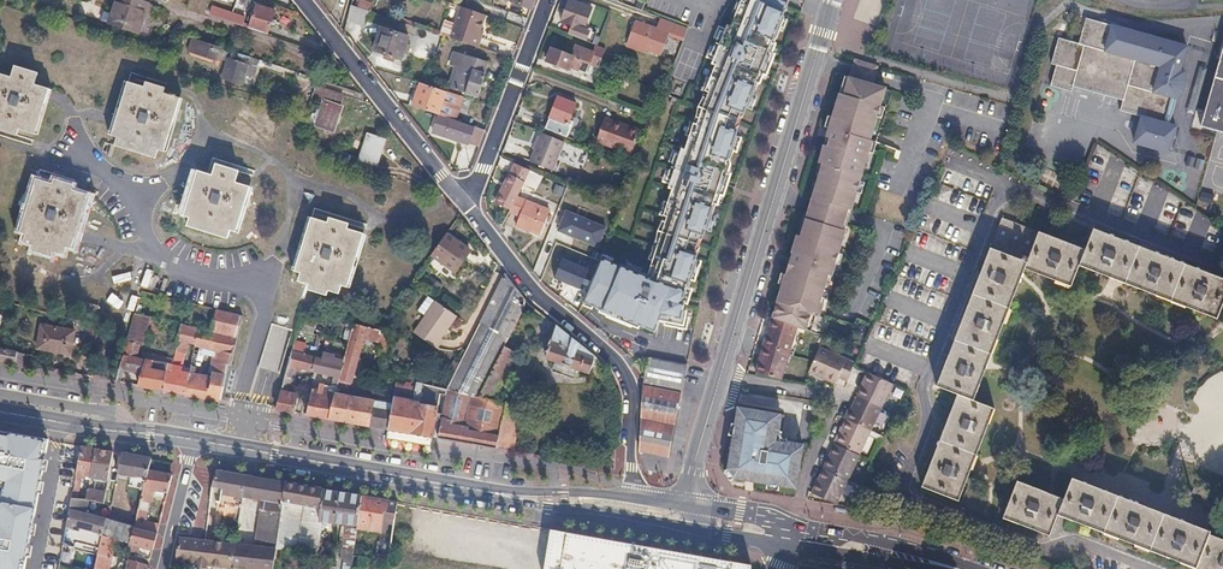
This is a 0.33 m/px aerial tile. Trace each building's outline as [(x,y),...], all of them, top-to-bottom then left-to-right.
[(140,0),(116,0),(109,23),(145,35),(154,5),(140,0)] [(573,0),(568,0),(560,20),(571,25),(567,33),(591,42),(595,33),(583,28),(592,7),(573,0)] [(779,0),(744,0),(701,110),(662,234),(647,277),(603,258),(582,307),(652,333),(660,322),(682,327),(688,290),(701,243),(741,124),(790,5),(779,0)] [(274,10),(256,4),(250,25),(249,28),(267,34),(274,10)] [(369,11),(352,5),(347,21),(364,27),(369,11)] [(461,5),(459,9),(484,18),(485,13),(461,5)] [(212,6),(209,15),(241,25),(242,23),(244,17),(212,6)] [(484,18),(459,9),(450,36),(475,44),(480,28),(484,18)] [(687,28),(661,18),(657,29),(664,32),(682,38),(687,28)] [(1112,27),(1085,20),(1078,45),(1057,39),(1050,66),(1055,67),(1049,87),(1071,94),(1072,90),(1121,103),(1119,113),(1141,120),(1134,145),(1169,155),(1176,129),(1170,128),(1177,101),(1178,100),(1178,99),(1179,99),(1179,98),(1180,98),(1180,97),(1181,96),(1181,95),(1182,95),(1182,94),(1182,93),(1183,93),(1183,92),(1183,91),(1184,90),(1184,89),(1184,88),(1184,87),(1185,86),(1185,85),(1185,84),(1185,83),(1185,82),(1185,81),(1185,80),(1185,79),(1185,78),(1185,77),(1185,76),(1185,75),(1180,74),(1187,49),(1112,27)] [(657,29),(635,21),(627,42),(644,48),(656,53),(664,32),(657,29)] [(408,35),(380,26),(372,48),(400,58),(403,51),(405,42),(408,35)] [(437,32),(423,27),(419,39),(433,44),(437,32)] [(483,29),(480,28),(475,44),(478,45),(483,29)] [(220,47),(194,38),(190,51),(215,59),(220,47)] [(627,42),(626,46),(643,52),(644,48),(627,42)] [(1199,127),(1222,134),(1222,46),(1199,127)] [(550,47),(545,60),(567,69),(569,65),(587,72),(590,63),(598,66),(602,55),(584,48),(580,59),(550,47)] [(450,61),(459,64),(452,86),(465,90),(464,92),(476,96),(488,61),(454,50),(450,61)] [(230,58),(228,57),(221,77),(241,84),(247,64),(245,63),(248,56),(232,51),(230,58)] [(876,67),(851,60),(846,78),(870,86),(876,67)] [(0,75),(0,130),(16,135),(18,129),(33,134),(44,101),(34,98),(38,87),(32,85),(36,73),(13,66),(9,78),(0,75)] [(846,78),(841,77),(836,94),(841,95),(846,78)] [(814,184),(817,185),(813,202),(850,211),(870,143),(868,142),(883,89),(870,86),(846,78),(841,95),(836,94),(826,130),(817,127),(813,141),(821,143),(829,145),(828,150),(824,150),(814,184)] [(142,87),(125,82),(108,135),(115,137),(112,146),(152,159),(155,149),(161,151),(177,98),(161,93),(163,87),(144,81),(142,87)] [(421,81),(420,84),(414,104),(436,111),(438,112),(446,89),(426,83),(421,81)] [(283,88),(265,82),(261,94),(279,100),(283,88)] [(420,84),(416,83),(410,103),(414,104),(420,84)] [(312,98),(320,101),(313,124),(329,129),(336,105),(335,104),(338,93),(316,86),(312,98)] [(47,90),(38,87),(34,98),(44,101),(47,90)] [(461,94),(446,89),(438,112),(454,117),(461,94)] [(574,102),(557,94),(545,125),(566,134),(573,118),(568,116),(574,102)] [(436,111),(433,123),(437,130),(466,140),(472,123),(454,117),(438,112),(436,111)] [(639,128),(603,114),(593,139),(629,153),(639,128)] [(485,127),(472,123),(466,140),(478,144),(485,127)] [(562,140),(540,131),(529,159),(551,168),(562,140)] [(383,140),(367,135),(359,159),(356,158),(353,165),(372,172),(383,140)] [(530,169),(517,163),(496,202),(509,209),(523,183),(530,169)] [(201,186),(191,182),(180,216),(187,218),(185,227),(225,239),(227,231),(234,232),(248,188),(233,183),(237,172),(212,164),(209,176),(204,175),(201,186)] [(543,174),(530,169),(523,183),(535,190),(543,174)] [(204,175),(194,171),(191,182),(201,186),(204,175)] [(50,185),(33,179),(16,232),(23,234),(21,242),(31,245),(30,250),(49,256),(51,251),(60,254),(63,246),(69,248),(73,237),(63,234),(66,224),(76,227),(85,196),(69,191),(71,184),(52,178),(50,185)] [(549,209),(524,200),(515,224),(539,233),(549,209)] [(813,202),(810,201),(804,221),(844,231),(850,211),(813,202)] [(324,221),(307,216),(294,260),(299,262),(297,271),(294,279),(306,283),(304,288),(322,294),(324,289),(335,292),(338,283),(343,285),(360,232),(344,227),(345,221),(326,215),(324,221)] [(999,217),(934,386),(955,395),(921,486),(958,500),(994,408),(972,400),(1024,266),(1069,285),(1078,264),(1216,317),(1222,298),(1222,279),(1092,228),(1083,249),(999,217)] [(792,272),(785,270),(770,320),(795,328),(805,331),(810,313),(815,314),(825,281),(829,282),(844,231),(804,221),(794,254),(790,252),(787,263),(794,265),(792,272)] [(76,227),(66,224),(63,234),(73,237),(76,227)] [(470,251),(445,233),(430,254),(454,272),(470,251)] [(299,262),(294,260),(291,269),(297,271),(299,262)] [(794,265),(787,263),(785,270),(792,272),(794,265)] [(454,371),(446,388),(440,417),(436,437),(494,447),(497,433),(504,403),(489,399),(498,381),(487,375),(498,353),(503,355),(529,303),(525,300),(503,273),(503,274),(454,371)] [(97,306),(79,300),(76,311),(94,316),(97,306)] [(455,315),(434,301),(412,331),(433,346),(455,315)] [(210,332),(197,329),(194,342),(193,345),(212,349),(231,353),(240,315),(216,309),(210,332)] [(150,317),(134,313),(126,341),(137,344),(141,345),(141,344),(145,331),(150,317)] [(815,314),(810,313),(805,331),(809,332),(815,314)] [(795,328),(770,320),(762,346),(788,353),(795,328)] [(352,322),(349,333),(362,337),(379,341),(382,332),(382,330),(352,322)] [(74,330),(40,323),(35,347),(69,353),(74,330)] [(99,326),(88,323),(84,339),(94,342),(99,326)] [(197,329),(179,324),(176,338),(186,341),(194,342),(197,329)] [(594,356),(555,325),(544,356),(545,358),(586,372),(588,372),(590,367),(594,356)] [(153,333),(145,331),(141,344),(149,346),(153,333)] [(382,332),(379,341),(377,355),(384,356),(387,333),(382,332)] [(362,337),(349,333),(342,357),(341,362),(342,362),(338,377),(337,377),(336,379),(337,380),(336,386),(348,389),(362,337)] [(186,341),(176,338),(174,351),(183,353),(186,341)] [(137,344),(126,341),(122,355),(134,358),(135,354),(137,344)] [(788,353),(762,346),(755,370),(781,378),(788,353)] [(816,347),(812,359),(807,372),(825,380),(834,384),(837,377),(842,379),(850,362),(816,347)] [(0,348),(0,360),(13,362),(15,351),(0,348)] [(315,351),(303,348),(302,353),(314,356),(315,351)] [(231,353),(212,349),(211,360),(228,363),(231,353)] [(302,353),(291,351),(288,365),(296,367),(337,377),(338,377),(342,362),(341,362),(314,356),(302,353)] [(342,357),(315,351),(314,356),(341,362),(342,357)] [(134,358),(122,355),(118,368),(133,371),(141,372),(145,360),(139,359),(134,358)] [(150,361),(151,361),(150,369),(157,370),(160,358),(151,357),(150,361)] [(689,366),(648,357),(643,375),(638,451),(667,457),(689,366)] [(145,360),(141,372),(137,385),(161,389),(164,372),(163,371),(157,370),(150,369),(151,361),(150,361),(145,360)] [(228,363),(211,360),(209,372),(210,373),(211,371),(225,374),(228,363)] [(163,371),(164,372),(161,389),(184,393),(187,378),(178,376),(180,366),(171,364),(170,369),(164,368),(163,371)] [(296,367),(288,365),(285,374),(293,376),(296,367)] [(141,372),(133,371),(131,384),(137,385),(141,372)] [(188,373),(187,378),(184,393),(219,399),(225,374),(211,371),(210,373),(210,377),(188,373)] [(866,372),(859,386),(855,396),(879,407),(890,383),(866,372)] [(293,376),(285,374),(281,390),(289,392),(293,376)] [(391,403),(386,429),(385,437),(400,440),(416,443),(418,434),(430,436),(436,407),(439,391),(423,388),(420,403),(411,402),(411,399),(413,392),(417,393),(420,381),(415,380),(396,376),(392,395),(392,396),(391,403)] [(317,390),(310,388),(304,414),(326,418),(333,392),(317,390)] [(289,392),(281,390),(276,409),(293,412),(296,393),(289,392)] [(377,401),(333,392),(326,418),(386,429),(391,403),(377,401)] [(392,396),(379,394),(377,401),(391,403),(392,396)] [(879,407),(855,396),(847,412),(844,411),(841,417),(845,419),(869,430),(879,407)] [(505,402),(504,403),(497,433),(494,447),(511,450),(522,407),(505,402)] [(741,425),(732,423),(719,468),(725,478),(739,481),(740,475),(744,475),(744,473),(751,474),(750,479),(757,481),(756,483),(771,486),(771,483),(793,486),(794,471),(796,464),(799,449),(777,445),(784,416),(745,409),(741,425)] [(845,419),(841,427),(833,443),(834,444),(858,455),(869,430),(845,419)] [(0,430),(0,568),(22,568),(46,438),(0,430)] [(858,455),(834,444),(812,493),(836,504),(858,455)] [(93,448),(79,446),(74,474),(80,475),(88,477),(93,448)] [(112,452),(93,448),(88,477),(107,480),(112,452)] [(149,458),(120,453),(116,474),(132,477),(144,479),(146,470),(149,458)] [(146,470),(144,479),(142,487),(143,487),(152,489),(166,491),(170,474),(168,474),(160,473),(154,472),(146,470)] [(244,475),(216,470),(212,486),(222,488),(230,489),(228,513),(239,515),(241,496),(244,475)] [(80,475),(74,474),(71,491),(77,492),(80,475)] [(284,483),(244,475),(241,496),(269,500),(268,503),(281,505),(281,500),(284,483)] [(144,479),(132,477),(130,485),(142,487),(144,479)] [(1058,515),(1196,568),(1222,568),(1222,540),(1209,534),(1210,531),(1072,478),(1063,499),(1016,480),(1001,516),(1049,535),(1058,515)] [(322,489),(284,483),(281,500),(306,504),(320,507),(322,489)] [(222,488),(212,486),(209,501),(216,502),(220,502),(222,488)] [(152,489),(143,487),(141,494),(150,496),(152,489)] [(104,492),(86,489),(84,500),(102,503),(104,492)] [(361,496),(322,489),(320,507),(318,520),(320,520),(344,524),(356,526),(361,496)] [(150,496),(141,494),(137,508),(147,511),(150,496)] [(386,501),(361,496),(356,526),(356,529),(380,532),(381,522),(382,511),(384,511),(386,501)] [(76,498),(70,497),(68,510),(81,513),(100,518),(102,503),(84,500),(76,498)] [(281,505),(278,519),(276,531),(274,548),(275,549),(287,550),(299,551),(306,504),(281,500),(281,505)] [(216,502),(209,501),(204,525),(212,526),(216,502)] [(384,511),(382,511),(381,522),(392,524),(396,502),(386,501),(384,511)] [(268,503),(267,509),(267,515),(266,517),(278,519),(281,505),(268,503)] [(81,513),(68,510),(65,527),(78,530),(78,528),(81,513)] [(100,518),(81,513),(78,528),(86,529),(101,533),(105,519),(100,518)] [(158,523),(135,517),(132,527),(133,527),(156,533),(158,523)] [(106,520),(105,519),(101,533),(101,537),(114,540),(125,542),(129,544),(133,527),(132,527),(106,520)] [(344,524),(340,560),(343,560),(342,568),(350,568),(352,554),(356,529),(356,526),(344,524)] [(156,533),(133,527),(129,544),(130,544),(151,549),(156,533)] [(101,533),(86,529),(80,553),(96,556),(101,537),(101,533)] [(611,541),(577,535),(549,530),(543,568),(748,568),(748,565),(611,541)] [(114,540),(101,537),(96,556),(93,568),(107,568),(114,540)] [(187,539),(177,538),(175,561),(182,562),(206,564),(210,541),(187,539)] [(234,544),(210,541),(206,564),(224,566),(231,567),(234,544)] [(389,544),(377,543),(375,552),(375,556),(387,558),(389,544)] [(234,544),(231,567),(244,568),(248,568),(271,568),(275,549),(274,548),(234,544)] [(127,560),(125,568),(135,568),(137,562),(127,560)]
